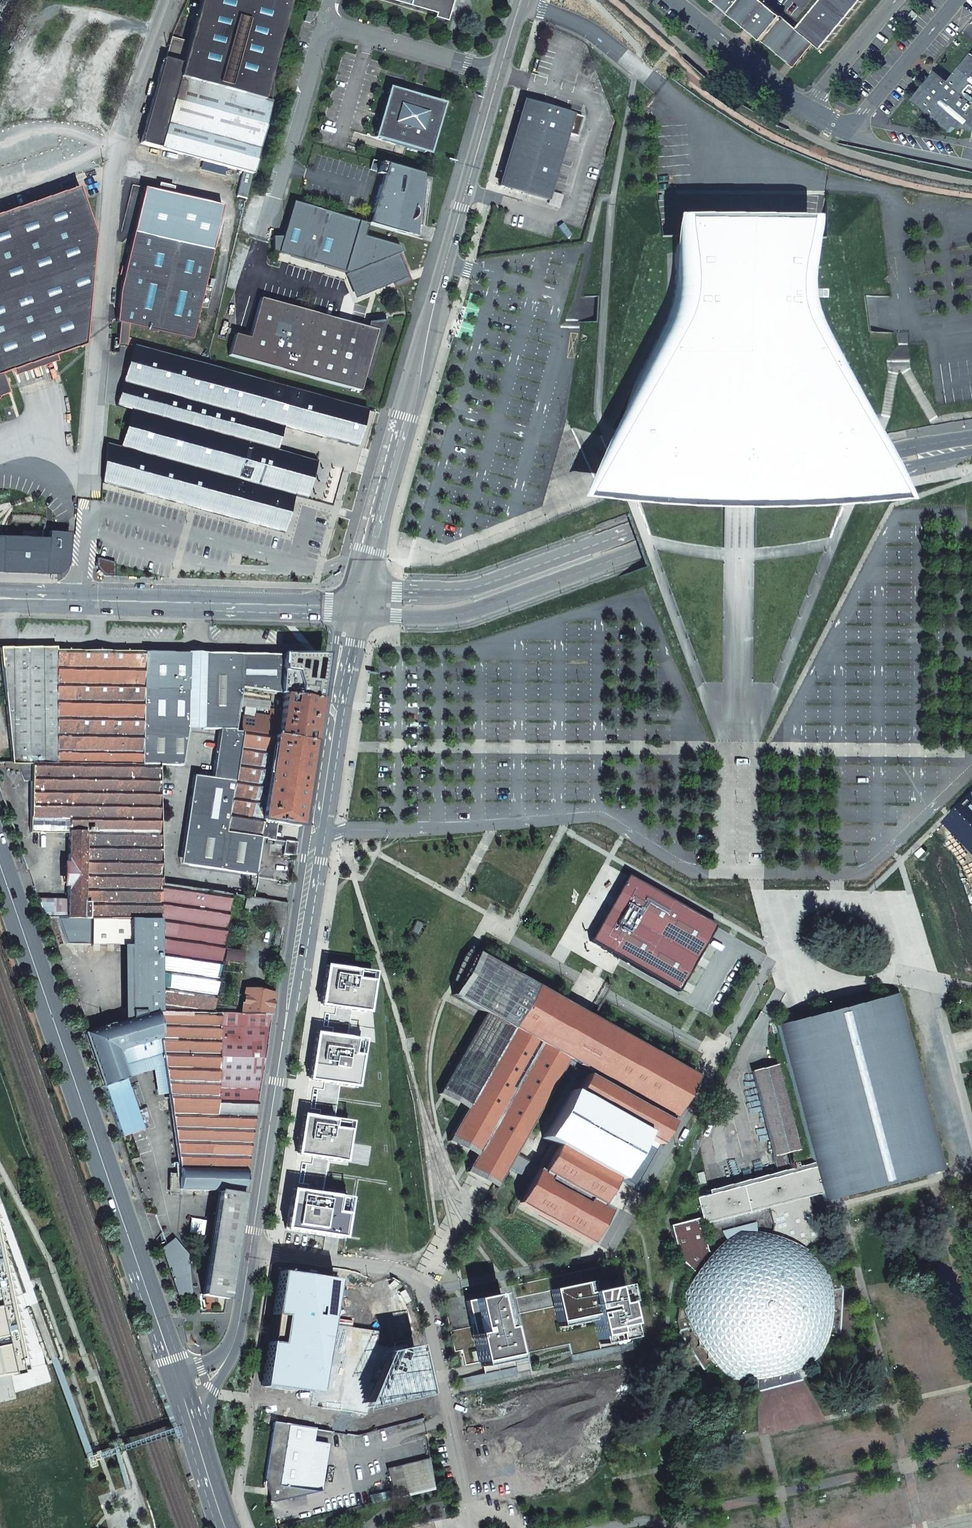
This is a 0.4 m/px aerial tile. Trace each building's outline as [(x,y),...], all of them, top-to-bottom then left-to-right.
[(289,0),(200,0),(189,43),(171,38),(165,59),(163,59),(140,144),(253,174),(271,102),(275,68),(271,67),(289,0)] [(434,15),(433,18),(445,22),(451,0),(387,0),(434,15)] [(716,2),(724,9),(730,14),(741,0),(718,0),(716,2)] [(799,29),(763,0),(741,0),(730,14),(787,61),(807,37),(815,43),(823,50),(864,0),(823,0),(799,29)] [(914,10),(904,23),(908,26),(918,14),(914,10)] [(807,37),(787,61),(795,68),(815,43),(807,37)] [(914,100),(951,133),(957,127),(971,131),(971,56),(952,81),(938,71),(914,100)] [(438,103),(394,90),(393,91),(391,91),(391,90),(390,89),(389,89),(389,90),(389,91),(390,91),(389,93),(387,93),(376,133),(377,133),(377,135),(376,136),(375,137),(376,138),(377,137),(379,138),(379,139),(424,152),(424,151),(426,151),(426,153),(428,153),(428,152),(428,151),(428,149),(430,149),(442,109),(440,109),(441,107),(442,106),(442,105),(441,104),(440,105),(438,104),(438,103)] [(554,164),(558,150),(557,149),(562,133),(573,136),(579,116),(522,100),(497,185),(544,199),(549,181),(554,164)] [(418,173),(380,161),(377,173),(382,174),(368,224),(397,232),(399,221),(407,223),(410,223),(413,221),(415,220),(416,219),(417,216),(417,211),(416,209),(415,206),(418,173)] [(93,237),(78,188),(0,215),(0,397),(9,394),(2,374),(84,346),(93,237)] [(368,224),(292,202),(281,237),(272,237),(272,251),(348,273),(356,293),(391,279),(406,273),(398,253),(400,252),(398,246),(364,236),(368,224)] [(397,232),(413,237),(415,220),(413,221),(410,223),(407,223),(399,221),(397,232)] [(641,394),(621,433),(657,449),(689,458),(719,461),(735,462),(754,462),(781,460),(803,455),(826,448),(859,434),(841,396),(850,391),(819,327),(811,305),(809,285),(809,269),(811,255),(797,255),(799,230),(782,230),(782,238),(701,238),(702,230),(685,230),(687,254),(672,255),(674,266),(674,279),(674,292),(670,306),(665,324),(631,389),(641,394)] [(215,249),(137,231),(118,325),(193,338),(215,249)] [(406,273),(391,279),(395,288),(411,281),(399,253),(398,253),(406,273)] [(362,326),(260,299),(249,339),(234,335),(228,356),(360,392),(364,378),(369,379),(385,320),(368,322),(366,328),(365,333),(360,332),(362,326)] [(143,349),(132,388),(292,432),(366,452),(377,413),(143,349)] [(132,388),(128,409),(141,413),(286,452),(292,432),(132,388)] [(141,413),(130,449),(314,503),(325,466),(141,413)] [(120,450),(110,486),(291,538),(301,502),(120,450)] [(48,532),(48,541),(0,539),(0,572),(56,575),(66,566),(68,534),(48,532)] [(115,563),(96,558),(96,567),(104,576),(115,577),(115,563)] [(141,765),(143,653),(55,652),(55,648),(0,648),(0,649),(5,701),(3,701),(4,705),(6,705),(11,762),(4,762),(6,767),(21,770),(25,782),(32,782),(31,833),(68,833),(67,900),(38,899),(44,917),(57,918),(89,918),(93,918),(130,919),(161,919),(159,885),(157,767),(157,765),(141,765)] [(182,654),(143,653),(141,765),(157,765),(157,767),(182,767),(188,729),(189,662),(189,661),(188,659),(187,658),(185,656),(184,655),(182,654)] [(280,656),(210,654),(207,656),(205,657),(204,659),(204,661),(204,663),(203,729),(219,730),(212,778),(194,775),(182,856),(189,857),(188,865),(256,876),(261,838),(269,839),(272,822),(277,823),(299,826),(312,743),(253,734),(241,732),(242,734),(235,732),(242,689),(278,694),(280,656)] [(189,662),(188,729),(203,729),(204,663),(204,661),(204,659),(205,657),(207,656),(210,654),(182,654),(184,655),(185,656),(187,658),(188,659),(189,661),(189,662)] [(279,695),(284,695),(319,700),(323,672),(311,656),(282,656),(279,695)] [(253,734),(312,743),(319,700),(284,695),(282,712),(281,719),(269,718),(255,716),(253,734)] [(281,719),(282,712),(270,710),(269,718),(281,719)] [(971,843),(971,797),(949,819),(971,843)] [(272,822),(269,839),(269,840),(274,841),(274,839),(277,823),(272,822)] [(297,843),(285,841),(284,844),(284,846),(283,854),(295,855),(297,843)] [(920,857),(927,851),(923,847),(916,853),(920,857)] [(182,856),(180,864),(188,865),(189,857),(182,856)] [(714,926),(629,878),(589,942),(677,992),(714,926)] [(212,1008),(231,895),(159,885),(161,919),(162,1012),(211,1014),(212,1008)] [(244,911),(267,915),(268,901),(246,898),(244,911)] [(89,918),(57,918),(66,944),(89,944),(89,918)] [(92,944),(130,945),(130,919),(93,918),(92,944)] [(162,1012),(161,919),(130,919),(130,945),(131,1019),(162,1012)] [(412,932),(417,935),(423,927),(417,924),(412,932)] [(486,1177),(497,1184),(569,1060),(592,1072),(583,1090),(576,1088),(548,1140),(559,1148),(544,1172),(540,1170),(521,1203),(595,1244),(615,1210),(605,1204),(621,1179),(636,1187),(660,1142),(665,1144),(696,1077),(481,955),(460,993),(485,1007),(441,1087),(440,1090),(466,1106),(449,1137),(476,1152),(470,1163),(468,1168),(486,1177)] [(290,1192),(285,1229),(341,1237),(347,1199),(322,1195),(328,1159),(342,1162),(349,1123),(334,1120),(339,1086),(354,1088),(361,1041),(346,1038),(351,1010),(366,1012),(372,973),(326,966),(320,1001),(309,1076),(297,1150),(290,1192)] [(270,1015),(273,993),(246,989),(242,1014),(270,1015)] [(777,1025),(814,1163),(822,1194),(824,1202),(946,1170),(899,993),(777,1025)] [(112,1025),(102,1028),(85,1033),(102,1085),(126,1076),(122,1064),(162,1053),(168,1092),(179,1167),(179,1173),(170,1173),(170,1189),(172,1192),(179,1192),(179,1190),(220,1191),(243,1192),(270,1015),(242,1014),(234,1014),(211,1014),(162,1012),(131,1019),(129,1020),(123,1021),(112,1025)] [(162,1053),(122,1064),(126,1076),(153,1068),(157,1094),(168,1092),(162,1053)] [(799,1150),(777,1065),(752,1072),(774,1157),(799,1150)] [(102,1085),(120,1136),(143,1128),(137,1110),(126,1076),(102,1085)] [(147,1127),(141,1109),(137,1110),(143,1128),(147,1127)] [(718,1370),(733,1374),(732,1375),(748,1377),(748,1379),(748,1391),(758,1391),(802,1380),(802,1379),(810,1374),(803,1363),(814,1353),(816,1354),(823,1340),(825,1341),(829,1331),(839,1334),(841,1289),(832,1267),(822,1272),(821,1267),(820,1268),(812,1255),(809,1253),(821,1244),(820,1241),(808,1198),(822,1194),(814,1163),(796,1168),(795,1163),(790,1164),(791,1170),(790,1170),(786,1154),(774,1157),(778,1173),(709,1191),(710,1195),(696,1198),(701,1218),(671,1225),(679,1259),(695,1274),(688,1288),(688,1302),(686,1302),(682,1303),(681,1309),(678,1308),(677,1322),(679,1332),(703,1370),(711,1362),(719,1368),(718,1370)] [(697,1174),(700,1184),(705,1183),(703,1173),(697,1174)] [(243,1192),(220,1191),(204,1295),(204,1297),(205,1297),(226,1299),(243,1192)] [(21,1360),(0,1260),(0,1376),(20,1372),(18,1360),(21,1360)] [(289,1390),(318,1395),(336,1280),(279,1271),(261,1386),(289,1390)] [(624,1275),(557,1291),(565,1328),(594,1322),(600,1348),(639,1339),(624,1275)] [(484,1366),(522,1360),(508,1294),(471,1301),(484,1366)] [(382,1380),(369,1410),(437,1395),(425,1344),(394,1351),(382,1380)]
